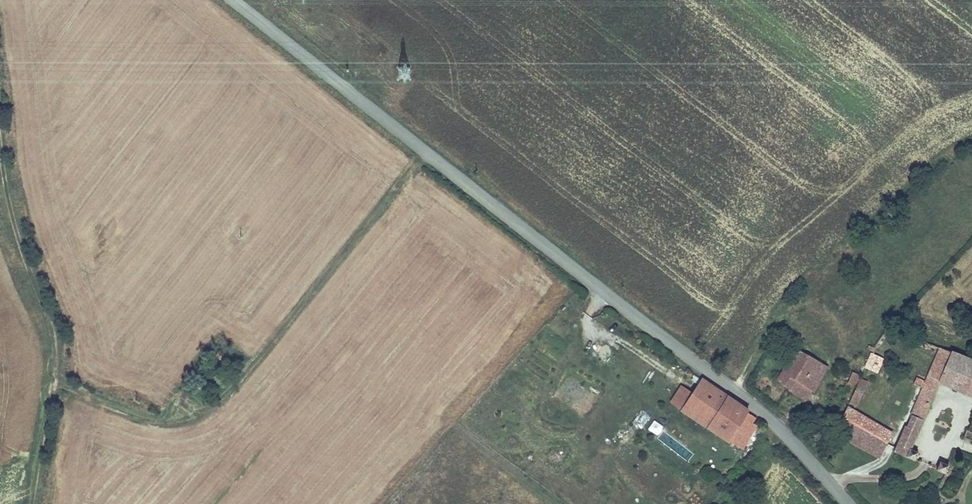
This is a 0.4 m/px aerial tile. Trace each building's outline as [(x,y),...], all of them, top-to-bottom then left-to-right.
[(795,390),(799,382),(818,391),(830,365),(801,350),(784,385),(795,390)] [(944,384),(971,396),(971,363),(944,350),(932,378),(944,384)] [(878,353),(870,367),(873,369),(881,373),(888,359),(878,353)] [(881,373),(873,369),(870,375),(878,379),(881,373)] [(859,373),(847,396),(854,399),(866,377),(859,373)] [(682,410),(728,441),(741,422),(746,413),(748,411),(699,376),(696,381),(701,384),(695,392),(682,410)] [(927,388),(940,394),(944,384),(932,378),(927,388)] [(814,399),(818,391),(799,382),(795,390),(814,399)] [(867,382),(853,411),(858,413),(872,385),(867,382)] [(674,404),(682,410),(695,392),(687,387),(674,404)] [(915,452),(940,394),(927,388),(911,424),(910,423),(897,453),(917,463),(920,455),(915,452)] [(844,427),(858,434),(866,418),(858,413),(853,411),(844,427)] [(634,423),(644,427),(649,416),(639,412),(634,423)] [(746,413),(741,422),(749,427),(754,418),(746,413)] [(895,434),(866,418),(858,434),(887,450),(895,434)] [(667,442),(675,426),(665,421),(656,437),(667,442)] [(754,430),(749,427),(741,422),(728,441),(741,449),(754,430)] [(853,442),(883,457),(887,450),(858,434),(853,442)] [(951,479),(955,469),(946,465),(942,475),(951,479)]
